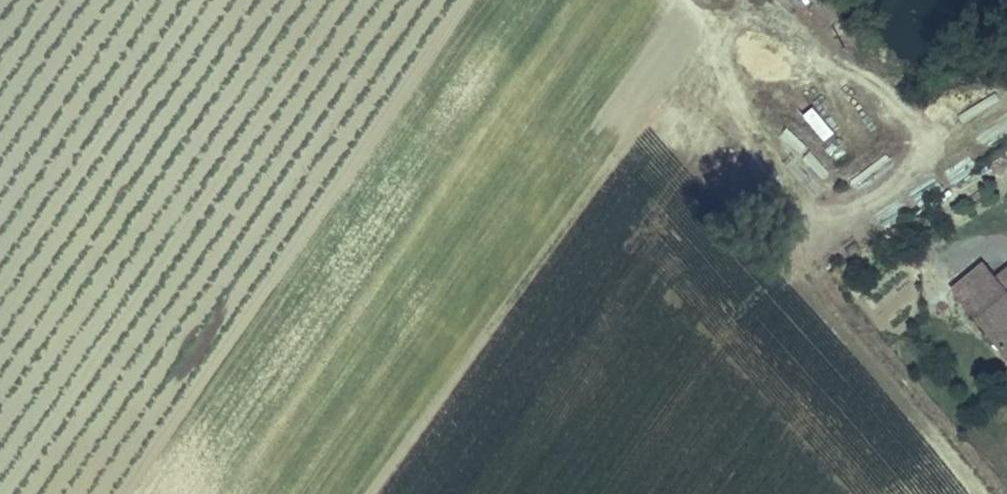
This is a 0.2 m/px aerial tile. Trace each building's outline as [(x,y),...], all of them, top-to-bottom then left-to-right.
[(812,107),(801,117),(824,144),(835,134),(812,107)] [(936,281),(959,308),(992,281),(969,254),(936,281)] [(978,332),(1006,308),(1006,268),(992,281),(959,308),(978,332)] [(978,332),(1006,366),(1006,308),(978,332)]
